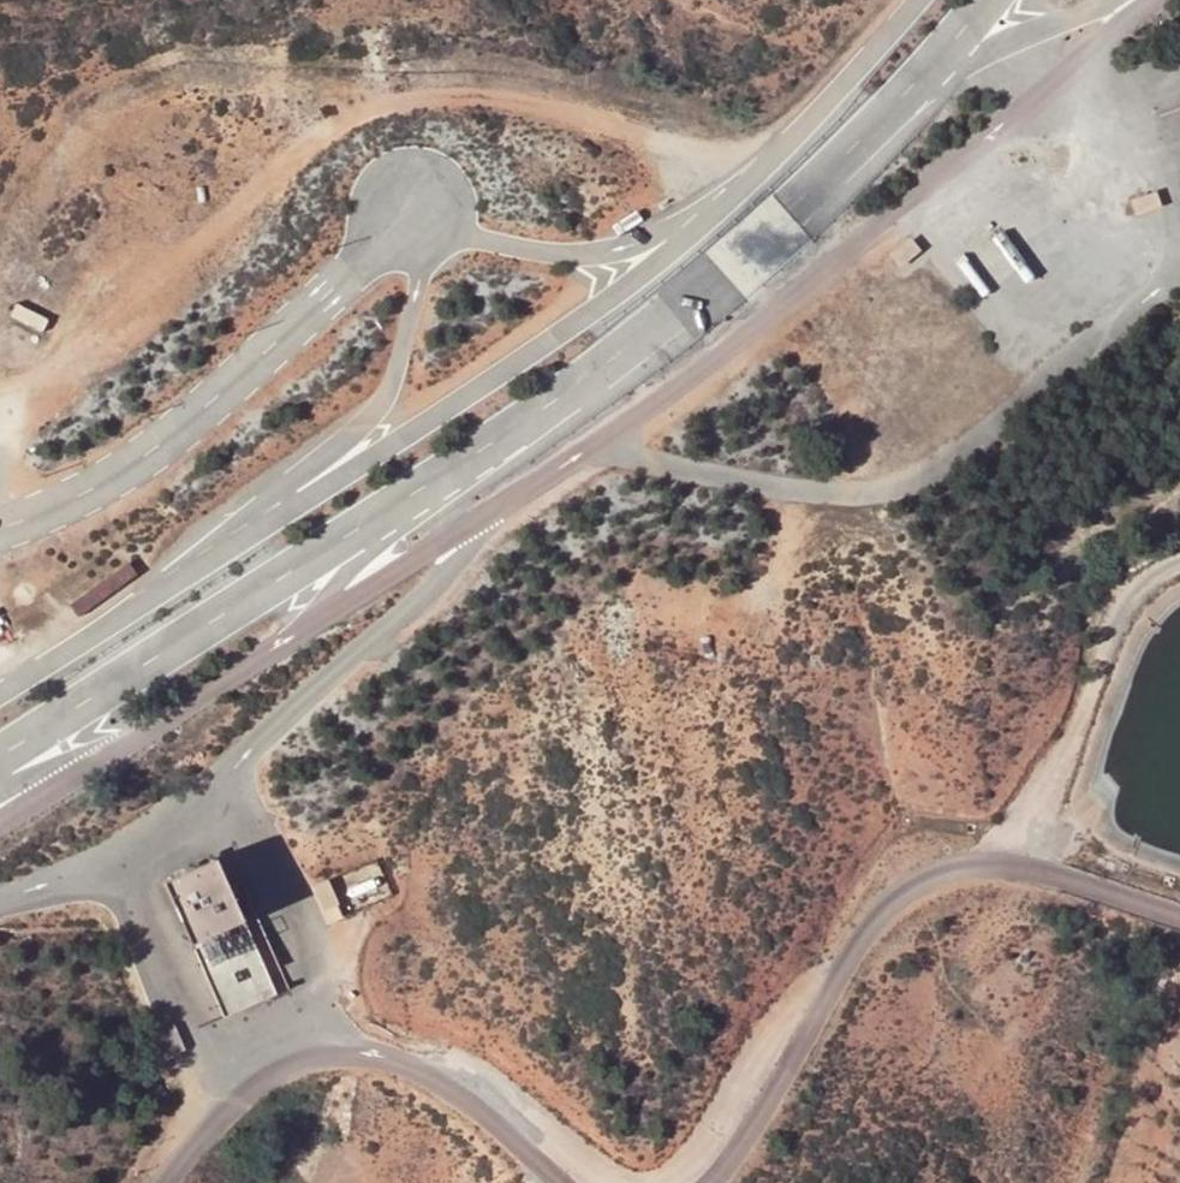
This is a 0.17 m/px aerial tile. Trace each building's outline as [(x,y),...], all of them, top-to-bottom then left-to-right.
[(1157,191),(1131,201),(1137,217),(1163,207),(1157,191)] [(899,268),(921,251),(910,238),(889,255),(899,268)] [(222,1015),(275,991),(242,918),(214,855),(161,879),(189,941),(222,1015)] [(328,879),(312,886),(323,911),(339,904),(328,879)] [(185,1050),(174,1025),(159,1032),(170,1057),(185,1050)]
